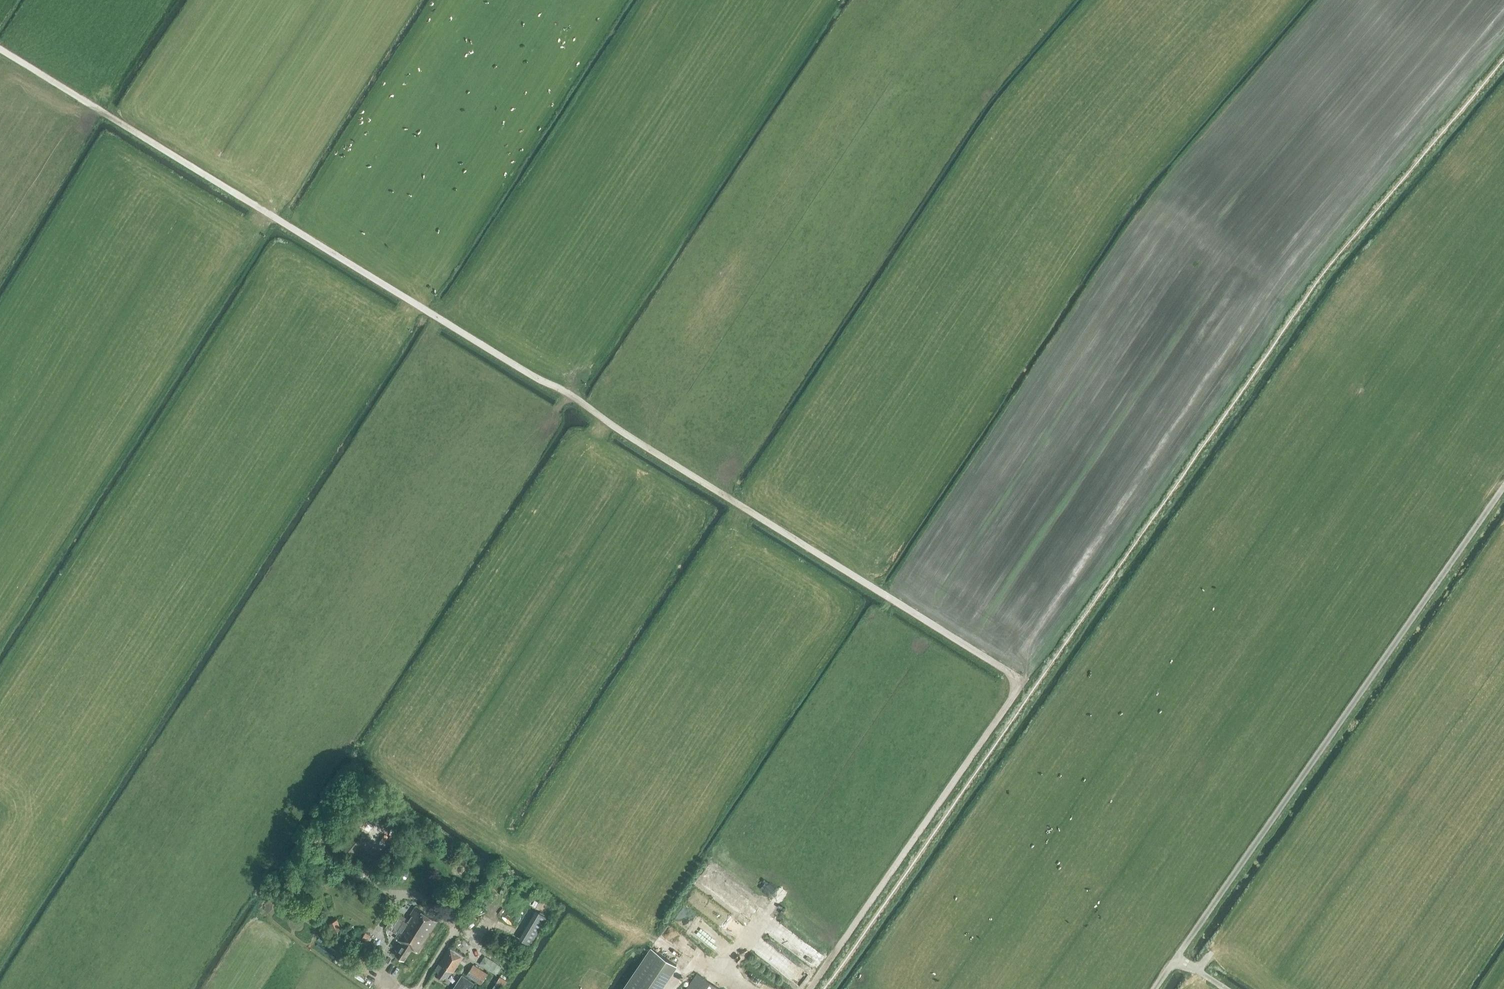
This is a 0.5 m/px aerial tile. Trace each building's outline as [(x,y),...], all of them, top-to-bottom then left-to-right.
[(395,938),(400,941),(394,950),(396,951),(394,955),(402,960),(410,947),(417,952),(437,921),(415,907),(395,938)] [(535,945),(549,914),(538,909),(524,940),(535,945)] [(386,927),(396,933),(404,921),(394,914),(386,927)] [(471,930),(476,921),(467,915),(461,924),(471,930)] [(334,934),(342,930),(337,919),(329,923),(334,934)] [(453,972),(464,956),(449,948),(435,970),(438,972),(437,974),(444,979),(445,977),(447,978),(451,971),(453,972)] [(623,988),(662,988),(677,966),(650,948),(623,988)] [(354,957),(366,965),(370,959),(358,951),(354,957)] [(485,955),(481,965),(499,972),(502,962),(485,955)] [(481,984),(487,974),(474,964),(467,975),(481,984)] [(698,974),(687,988),(720,988),(698,974)] [(454,988),(469,988),(474,982),(463,975),(454,988)] [(507,981),(500,976),(492,988),(501,988),(507,981)]
